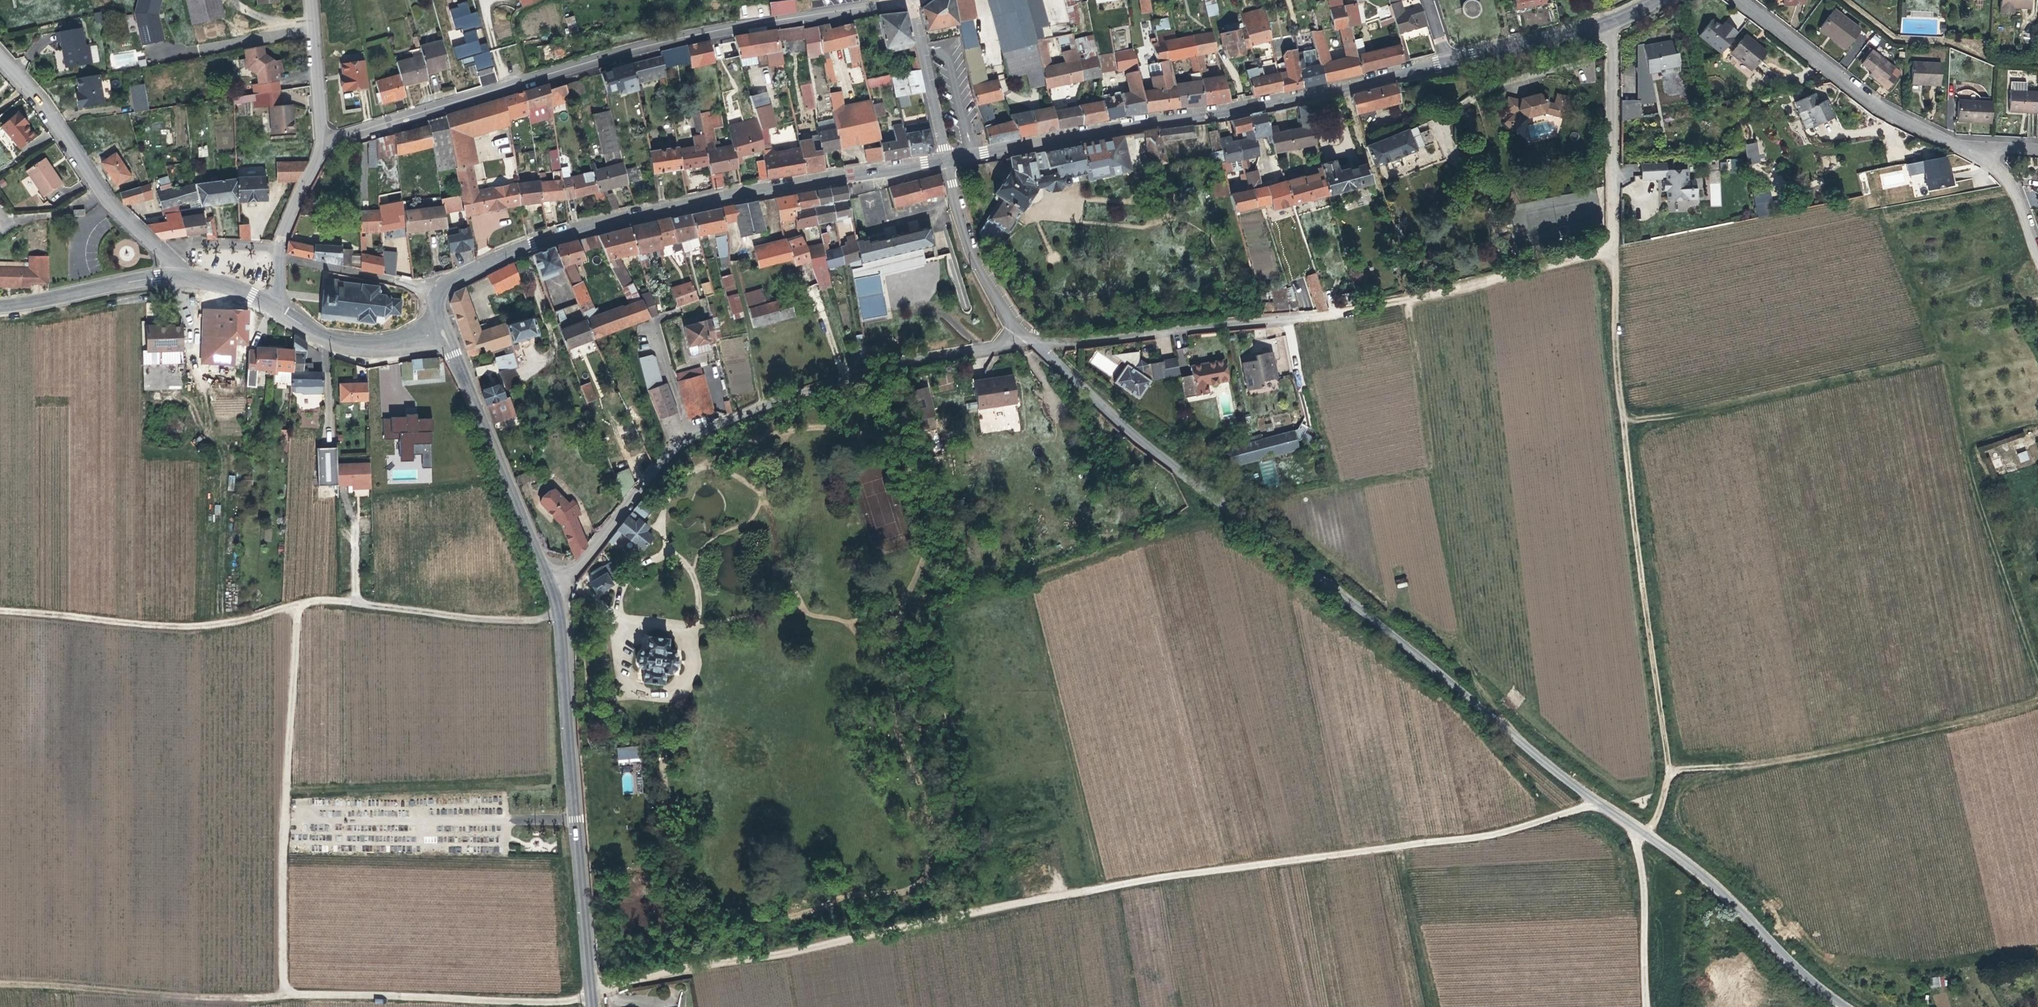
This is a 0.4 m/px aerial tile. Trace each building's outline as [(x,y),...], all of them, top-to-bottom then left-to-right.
[(142,47),(163,42),(158,21),(156,22),(155,17),(156,16),(160,1),(156,0),(138,0),(134,16),(142,47)] [(220,0),(187,0),(193,24),(224,16),(220,0)] [(802,0),(791,0),(769,3),(771,14),(804,10),(802,0)] [(927,32),(959,26),(954,0),(935,0),(921,9),(927,32)] [(959,26),(973,23),(969,0),(954,0),(959,26)] [(1026,0),(990,0),(1009,77),(1028,72),(1044,68),(1037,42),(1026,0)] [(1151,0),(1141,0),(1143,12),(1152,10),(1151,0)] [(1395,19),(1400,31),(1401,34),(1415,29),(1428,24),(1421,0),(1409,0),(1401,3),(1400,0),(1388,0),(1395,19)] [(1478,0),(1477,0),(1470,0),(1468,0),(1465,4),(1464,8),(1465,12),(1469,15),(1472,16),(1474,16),(1477,15),(1479,14),(1481,12),(1482,10),(1482,7),(1481,4),(1478,0)] [(1542,2),(1542,0),(1513,0),(1515,9),(1542,2)] [(1803,8),(1802,0),(1786,0),(1786,9),(1803,8)] [(1998,14),(2010,14),(2010,9),(2028,9),(2028,0),(1998,0),(1998,14)] [(449,7),(457,33),(482,25),(478,11),(472,13),(468,1),(449,7)] [(1206,4),(1207,16),(1219,15),(1217,3),(1206,4)] [(1335,30),(1341,29),(1351,27),(1346,9),(1345,6),(1331,9),(1335,30)] [(1346,9),(1351,27),(1361,24),(1357,7),(1346,9)] [(1268,20),(1265,10),(1243,14),(1246,25),(1268,20)] [(1844,51),(1860,31),(1833,11),(1820,29),(1837,42),(1836,44),(1844,51)] [(877,17),(883,50),(915,44),(906,13),(877,17)] [(575,16),(566,17),(567,26),(576,25),(575,16)] [(1162,110),(1180,108),(1176,87),(1170,62),(1167,44),(1158,46),(1156,34),(1154,22),(1136,25),(1135,18),(1129,19),(1134,49),(1137,68),(1140,67),(1137,50),(1156,46),(1160,64),(1150,66),(1155,89),(1150,91),(1143,92),(1147,113),(1162,110)] [(1400,31),(1395,19),(1382,23),(1381,19),(1369,22),(1375,40),(1400,31)] [(1246,25),(1246,29),(1252,50),(1254,59),(1259,57),(1255,44),(1272,41),(1271,38),(1268,24),(1268,20),(1246,25)] [(1281,36),(1278,22),(1268,24),(1271,38),(1281,36)] [(1728,26),(1722,33),(1708,22),(1695,39),(1718,56),(1719,56),(1737,34),(1730,28),(1728,26)] [(819,42),(833,113),(835,119),(835,121),(837,131),(839,148),(874,142),(876,149),(882,147),(870,93),(865,94),(867,102),(844,106),(842,94),(835,95),(830,73),(832,73),(828,50),(852,46),(854,53),(859,52),(853,25),(829,29),(827,27),(816,29),(819,42)] [(775,31),(776,35),(802,31),(801,26),(775,31)] [(1355,45),(1351,27),(1341,29),(1346,47),(1355,45)] [(481,86),(498,82),(488,39),(485,40),(482,28),(464,32),(466,44),(454,47),(456,59),(462,58),(463,65),(475,62),(481,86)] [(451,40),(463,36),(461,29),(449,32),(451,40)] [(804,44),(819,42),(816,29),(802,31),(804,40),(804,44)] [(1243,53),(1242,52),(1252,50),(1246,29),(1220,35),(1223,46),(1227,45),(1229,50),(1230,57),(1243,53)] [(1836,44),(1837,42),(1820,29),(1819,31),(1828,38),(1836,44)] [(88,46),(84,47),(81,30),(59,34),(62,51),(66,50),(69,69),(91,65),(88,46)] [(734,38),(735,42),(739,59),(742,68),(759,65),(759,68),(783,64),(778,42),(776,35),(775,31),(734,38)] [(804,40),(802,31),(776,35),(778,42),(785,40),(786,43),(804,40)] [(961,34),(964,47),(977,44),(974,32),(961,34)] [(1170,62),(1191,57),(1197,56),(1192,37),(1177,39),(1175,32),(1156,34),(1158,46),(1167,44),(1170,62)] [(1323,32),(1313,34),(1321,65),(1326,84),(1343,80),(1362,76),(1362,73),(1358,55),(1355,45),(1346,47),(1349,58),(1330,62),(1323,32)] [(1192,37),(1197,56),(1217,51),(1212,33),(1192,37)] [(1869,41),(1875,46),(1881,39),(1875,34),(1869,41)] [(1298,62),(1306,60),(1301,35),(1294,36),(1296,49),(1298,62)] [(1079,61),(1098,57),(1094,36),(1074,39),(1075,45),(1079,61)] [(1048,87),(1084,80),(1079,61),(1075,45),(1071,46),(1072,51),(1063,53),(1065,63),(1051,66),(1046,43),(1054,41),(1053,38),(1037,42),(1044,68),(1048,84),(1048,87)] [(1639,64),(1639,90),(1639,98),(1656,94),(1652,75),(1663,73),(1662,65),(1681,62),(1679,52),(1675,52),(1673,41),(1647,46),(1647,44),(1639,45),(1639,64)] [(1755,51),(1742,41),(1725,63),(1734,70),(1738,67),(1754,79),(1769,61),(1755,51)] [(739,59),(735,42),(711,47),(715,63),(739,59)] [(565,57),(561,43),(538,49),(541,63),(565,57)] [(711,43),(686,48),(689,64),(690,67),(715,63),(711,47),(711,43)] [(421,58),(426,77),(450,71),(443,44),(420,51),(421,58)] [(916,49),(915,44),(883,50),(884,54),(916,49)] [(967,61),(980,58),(977,44),(964,47),(967,61)] [(1405,62),(1402,48),(1401,46),(1358,55),(1362,73),(1377,69),(1405,63),(1405,62)] [(1408,46),(1402,48),(1405,62),(1411,61),(1408,46)] [(278,63),(267,55),(265,47),(246,50),(248,60),(241,61),(242,70),(248,69),(259,79),(261,88),(281,85),(280,76),(285,75),(283,62),(278,63)] [(660,54),(661,58),(664,70),(689,64),(686,48),(660,54)] [(1119,70),(1119,71),(1137,68),(1134,49),(1115,53),(1115,54),(1119,70)] [(1283,52),(1287,74),(1279,75),(1283,91),(1284,92),(1293,90),(1303,87),(1300,69),(1298,62),(1296,49),(1283,52)] [(136,52),(110,53),(111,67),(136,66),(136,52)] [(1891,75),(1895,69),(1871,52),(1861,66),(1868,71),(1872,74),(1870,77),(1889,91),(1897,79),(1891,75)] [(1101,73),(1119,70),(1115,54),(1098,58),(1101,73)] [(1194,72),(1200,70),(1197,56),(1191,57),(1194,72)] [(1098,57),(1079,61),(1084,80),(1101,77),(1101,73),(1098,58),(1098,57)] [(399,78),(402,88),(427,81),(426,77),(421,58),(395,65),(399,78)] [(664,70),(661,58),(632,66),(637,86),(665,78),(664,70)] [(985,84),(980,58),(967,61),(973,87),(985,84)] [(368,90),(365,64),(341,67),(343,78),(343,84),(341,84),(342,94),(368,90)] [(1940,65),(1911,64),(1910,86),(1921,86),(1940,87),(1940,65)] [(1303,87),(1303,89),(1314,86),(1326,84),(1321,65),(1300,69),(1303,87)] [(620,97),(638,92),(637,86),(632,66),(600,76),(605,95),(619,91),(620,97)] [(860,66),(849,69),(854,84),(864,81),(860,66)] [(1155,89),(1150,66),(1144,67),(1150,91),(1155,89)] [(1754,79),(1738,67),(1734,70),(1751,83),(1754,79)] [(1032,88),(1048,84),(1044,68),(1028,72),(1032,88)] [(1283,91),(1279,75),(1259,79),(1256,69),(1247,71),(1253,97),(1264,95),(1283,91)] [(893,75),(898,98),(910,95),(926,92),(921,70),(893,75)] [(1131,93),(1105,99),(1105,101),(1108,120),(1126,116),(1147,113),(1143,92),(1138,72),(1128,74),(1131,93)] [(869,90),(892,83),(890,74),(866,80),(869,90)] [(77,110),(103,105),(98,77),(76,80),(78,93),(79,98),(75,99),(77,110)] [(402,88),(399,78),(375,85),(381,107),(405,100),(402,88)] [(1224,78),(1207,81),(1203,82),(1207,98),(1207,105),(1219,103),(1230,101),(1224,78)] [(1020,138),(1013,122),(998,127),(991,102),(1004,99),(998,81),(985,84),(973,87),(990,146),(1007,142),(1020,140),(1020,138)] [(1203,82),(1176,87),(1180,108),(1180,110),(1196,108),(1208,107),(1207,105),(1207,98),(1203,82)] [(581,94),(578,83),(567,86),(571,98),(581,94)] [(805,113),(816,111),(814,100),(812,91),(811,85),(800,87),(805,113)] [(1356,115),(1399,103),(1396,85),(1379,89),(1354,96),(1353,98),(1352,100),(1356,115)] [(2027,93),(2027,85),(2012,85),(2012,93),(2010,93),(2010,115),(2021,115),(2037,115),(2037,93),(2027,93)] [(130,88),(136,115),(149,113),(144,86),(130,88)] [(526,94),(529,109),(552,102),(550,91),(550,86),(526,94)] [(571,98),(567,86),(550,91),(552,102),(552,104),(571,100),(571,98)] [(1639,118),(1639,98),(1639,90),(1621,90),(1622,122),(1639,118)] [(1566,95),(1554,93),(1553,94),(1551,102),(1545,102),(1541,99),(1534,95),(1518,103),(1504,101),(1502,115),(1513,117),(1507,125),(1518,133),(1526,123),(1528,116),(1538,111),(1544,114),(1562,116),(1566,95)] [(526,94),(505,100),(507,115),(519,112),(529,109),(526,94)] [(1551,102),(1553,94),(1549,94),(1544,97),(1541,99),(1545,102),(1551,102)] [(911,103),(910,95),(898,98),(899,106),(911,103)] [(1824,102),(1815,105),(1811,96),(1792,104),(1796,113),(1803,111),(1811,128),(1832,119),(1827,109),(1824,102)] [(505,100),(446,118),(456,167),(456,170),(471,167),(465,134),(486,128),(508,121),(507,115),(505,100)] [(1108,120),(1105,101),(1080,107),(1084,115),(1084,124),(1097,122),(1108,120)] [(552,104),(552,102),(529,109),(531,121),(554,114),(552,104)] [(884,102),(875,104),(876,117),(885,116),(884,102)] [(1993,124),(1993,103),(1960,102),(1960,122),(1968,123),(1993,124)] [(1080,107),(1054,112),(1058,129),(1071,127),(1084,124),(1084,115),(1080,107)] [(290,116),(292,116),(291,108),(270,109),(271,136),(294,135),(293,124),(290,124),(290,116)] [(1053,108),(1011,117),(1013,122),(1020,138),(1031,135),(1036,134),(1058,129),(1054,112),(1053,108)] [(1277,124),(1270,126),(1271,132),(1271,135),(1276,152),(1315,145),(1308,108),(1298,108),(1302,128),(1292,130),(1278,133),(1277,124)] [(754,114),(756,122),(758,131),(776,127),(772,110),(754,114)] [(1271,132),(1266,110),(1256,112),(1249,113),(1253,127),(1255,136),(1271,132)] [(719,117),(717,111),(699,115),(703,133),(714,130),(712,119),(719,117)] [(508,121),(520,117),(519,112),(507,115),(508,121)] [(882,147),(885,163),(910,158),(905,132),(901,113),(894,115),(897,132),(894,133),(896,144),(882,147)] [(1253,127),(1249,113),(1239,115),(1232,117),(1235,131),(1253,127)] [(679,153),(682,172),(709,166),(705,144),(703,133),(699,115),(699,114),(693,116),(697,137),(693,138),(695,149),(679,153)] [(4,128),(20,150),(38,137),(29,126),(30,125),(24,116),(4,128)] [(427,123),(428,128),(430,128),(433,148),(436,165),(437,171),(456,167),(446,118),(427,123)] [(472,139),(510,128),(508,121),(486,128),(465,134),(471,167),(472,172),(478,170),(472,139)] [(837,131),(835,121),(818,125),(820,134),(837,131)] [(650,153),(655,177),(682,172),(679,153),(674,122),(664,124),(665,133),(671,132),(674,148),(650,153)] [(756,164),(760,183),(769,182),(763,152),(758,131),(756,122),(729,128),(733,148),(735,158),(759,153),(761,161),(757,162),(756,164)] [(929,127),(905,132),(910,158),(928,154),(933,148),(929,127)] [(1161,142),(1195,137),(1192,127),(1173,129),(1144,134),(1153,167),(1166,164),(1163,149),(1161,142)] [(395,137),(397,157),(433,148),(430,128),(428,128),(395,137)] [(1374,168),(1414,150),(1407,129),(1366,147),(1374,168)] [(714,141),(716,141),(714,130),(703,133),(705,144),(714,141)] [(833,152),(839,151),(839,148),(837,131),(820,134),(820,137),(823,154),(833,152)] [(1226,134),(1219,136),(1224,160),(1240,157),(1235,137),(1231,139),(1229,133),(1226,134)] [(801,150),(806,176),(815,174),(826,172),(823,154),(820,137),(811,138),(812,142),(799,145),(801,150)] [(1090,180),(1132,171),(1125,138),(1077,147),(1044,154),(1048,168),(1052,167),(1053,173),(1038,177),(1032,156),(1011,160),(1013,170),(1012,173),(1010,171),(1003,181),(994,195),(1002,200),(978,235),(981,242),(993,250),(1004,233),(1006,235),(1007,234),(1009,235),(1035,197),(1037,193),(1045,191),(1052,195),(1065,190),(1066,188),(1065,181),(1088,176),(1090,180)] [(714,141),(705,144),(709,166),(710,174),(730,170),(725,149),(716,151),(714,141)] [(1745,159),(1755,157),(1750,143),(1743,144),(1745,159)] [(885,163),(882,147),(876,149),(867,150),(870,168),(886,166),(885,163)] [(735,158),(733,148),(725,149),(730,170),(737,169),(735,158)] [(559,150),(550,150),(550,170),(560,169),(559,150)] [(763,152),(769,182),(784,179),(790,178),(806,176),(801,150),(786,153),(781,154),(777,155),(776,154),(772,151),(770,151),(763,152)] [(617,167),(593,173),(598,192),(602,191),(629,185),(624,172),(619,152),(614,153),(617,167)] [(117,186),(131,177),(116,155),(102,164),(117,186)] [(513,156),(503,158),(507,175),(516,173),(513,156)] [(1757,164),(1755,157),(1745,159),(1746,165),(1757,164)] [(1948,175),(1947,169),(1944,157),(1907,165),(1909,176),(1925,173),(1928,191),(1953,186),(1950,174),(1948,175)] [(46,199),(66,186),(58,175),(47,159),(28,172),(46,199)] [(1241,159),(1225,163),(1223,164),(1225,173),(1243,169),(1241,159)] [(1738,159),(1727,160),(1728,171),(1739,170),(1738,159)] [(1321,165),(1323,173),(1329,194),(1372,183),(1366,166),(1348,169),(1337,172),(1334,161),(1321,165)] [(170,187),(164,162),(149,166),(156,191),(170,187)] [(408,181),(406,162),(398,163),(400,183),(408,181)] [(1681,169),(1659,170),(1659,163),(1635,164),(1636,181),(1660,180),(1660,181),(1656,182),(1657,186),(1657,190),(1661,190),(1661,202),(1690,201),(1690,188),(1682,188),(1682,179),(1681,169)] [(437,171),(436,165),(429,166),(431,180),(433,180),(439,179),(437,171)] [(295,183),(305,167),(276,167),(276,183),(295,183)] [(472,172),(471,167),(456,170),(462,197),(476,194),(472,172)] [(1904,167),(1880,169),(1882,188),(1906,186),(1904,167)] [(519,186),(527,185),(524,168),(516,169),(519,186)] [(624,172),(629,185),(641,183),(638,169),(624,172)] [(1244,173),(1247,183),(1244,184),(1245,187),(1253,184),(1260,182),(1256,170),(1244,173)] [(555,181),(540,183),(543,204),(545,217),(555,215),(552,203),(565,200),(562,180),(561,173),(554,173),(555,181)] [(599,202),(605,200),(602,191),(598,192),(593,173),(571,179),(574,198),(595,193),(599,202)] [(1323,173),(1285,182),(1293,204),(1329,194),(1323,173)] [(941,177),(889,190),(894,209),(928,201),(944,197),(941,177)] [(722,190),(720,178),(711,180),(713,192),(722,190)] [(266,179),(235,181),(236,203),(253,203),(267,202),(266,179)] [(436,197),(441,196),(439,179),(433,180),(436,197)] [(574,198),(571,179),(562,180),(565,200),(574,198)] [(1876,189),(1874,179),(1868,180),(1869,190),(1876,189)] [(235,181),(195,187),(198,201),(199,207),(221,205),(236,203),(235,181)] [(1148,190),(1158,188),(1157,181),(1146,183),(1148,190)] [(1271,202),(1274,209),(1293,204),(1285,182),(1280,183),(1265,187),(1259,189),(1263,204),(1271,202)] [(543,204),(540,183),(527,185),(519,186),(522,206),(543,204)] [(1245,187),(1244,184),(1229,188),(1231,195),(1246,192),(1245,187)] [(514,186),(476,194),(480,214),(522,206),(519,186),(514,186)] [(177,207),(198,201),(195,187),(174,192),(177,207)] [(829,191),(835,221),(846,218),(848,226),(854,225),(848,188),(840,189),(829,191)] [(123,206),(143,202),(140,189),(120,195),(123,206)] [(1260,205),(1256,189),(1255,189),(1246,192),(1231,195),(1236,211),(1260,205)] [(823,192),(815,193),(818,205),(814,206),(818,225),(835,221),(829,191),(823,192)] [(158,196),(162,211),(177,207),(174,192),(158,196)] [(818,205),(815,193),(805,195),(796,196),(799,209),(795,211),(797,221),(799,229),(818,225),(814,206),(818,205)] [(480,214),(476,194),(462,197),(466,217),(480,214)] [(799,209),(796,196),(787,198),(775,200),(781,225),(797,221),(795,211),(799,209)] [(619,212),(614,197),(605,200),(610,215),(619,212)] [(444,208),(446,221),(462,218),(458,198),(442,201),(444,208)] [(741,240),(764,235),(757,204),(734,208),(738,225),(741,240)] [(1770,217),(1767,207),(1753,209),(1755,220),(1770,217)] [(407,236),(447,230),(446,221),(444,208),(404,215),(407,236)] [(725,228),(738,225),(734,208),(720,211),(725,228)] [(725,228),(720,211),(691,217),(697,239),(726,233),(725,228)] [(202,220),(200,212),(179,215),(184,237),(195,235),(205,234),(202,220)] [(381,233),(380,221),(380,214),(360,214),(360,235),(381,234),(381,233)] [(184,237),(179,215),(167,217),(164,219),(165,224),(147,227),(161,240),(171,239),(184,237)] [(216,240),(211,218),(202,220),(205,234),(207,240),(216,240)] [(400,229),(398,218),(380,221),(381,233),(400,229)] [(670,222),(676,245),(679,244),(687,242),(680,220),(670,222)] [(670,222),(656,224),(663,249),(672,246),(675,256),(682,254),(679,244),(676,245),(670,222)] [(631,231),(638,254),(639,256),(663,249),(656,224),(631,231)] [(250,240),(249,226),(240,226),(241,239),(250,240)] [(469,232),(459,234),(458,229),(447,231),(451,255),(472,251),(469,232)] [(865,237),(856,239),(860,260),(860,263),(934,245),(931,232),(930,232),(929,229),(866,243),(865,237)] [(599,239),(603,249),(609,262),(638,254),(631,231),(599,239)] [(786,242),(789,248),(794,262),(796,267),(811,263),(808,253),(806,249),(803,241),(794,244),(789,234),(784,235),(786,242)] [(841,254),(843,265),(860,260),(856,239),(856,236),(847,238),(850,252),(841,254)] [(720,262),(729,262),(727,237),(714,240),(720,262)] [(590,252),(603,249),(599,239),(586,241),(590,252)] [(288,255),(339,265),(340,247),(340,244),(315,243),(315,246),(289,240),(288,247),(288,255)] [(755,257),(789,248),(786,242),(754,250),(755,257)] [(578,244),(554,251),(562,269),(586,262),(578,244)] [(824,249),(823,245),(806,249),(808,253),(824,249)] [(921,251),(934,247),(934,245),(860,263),(861,267),(850,270),(860,317),(886,312),(876,264),(887,260),(889,267),(903,264),(916,260),(914,252),(921,251)] [(350,248),(340,247),(339,265),(349,267),(350,248)] [(756,271),(794,262),(789,248),(755,257),(753,258),(756,271)] [(825,252),(824,249),(808,253),(811,263),(819,287),(832,284),(831,279),(825,252)] [(835,278),(833,267),(843,265),(841,254),(840,249),(825,252),(831,279),(835,278)] [(1050,252),(1044,254),(1048,262),(1058,259),(1054,250),(1050,252)] [(563,271),(562,269),(554,251),(532,259),(540,279),(563,271)] [(916,260),(923,259),(921,251),(914,252),(916,260)] [(394,276),(392,254),(382,254),(382,256),(383,274),(394,276)] [(360,255),(361,262),(361,270),(383,274),(382,256),(360,255)] [(30,283),(48,284),(48,257),(29,257),(29,268),(0,267),(0,285),(8,286),(30,286),(30,283)] [(351,268),(361,270),(361,262),(351,260),(351,268)] [(717,274),(713,263),(706,265),(709,277),(717,274)] [(750,271),(748,263),(737,265),(739,273),(750,271)] [(520,284),(513,265),(475,285),(484,302),(514,287),(520,284)] [(1315,313),(1327,310),(1318,272),(1305,275),(1315,313)] [(722,294),(717,274),(709,277),(711,284),(714,297),(722,294)] [(739,299),(732,277),(724,279),(730,301),(739,299)] [(338,285),(324,283),(320,322),(333,324),(333,322),(374,327),(374,326),(381,326),(383,326),(391,319),(394,318),(399,319),(401,304),(390,303),(388,298),(386,296),(380,295),(380,293),(378,292),(377,290),(338,286),(338,285)] [(689,305),(698,301),(692,283),(683,287),(689,305)] [(519,301),(516,302),(522,321),(532,318),(520,284),(514,287),(519,301)] [(571,288),(586,323),(602,317),(599,310),(594,312),(582,284),(571,288)] [(714,297),(711,284),(705,285),(709,299),(714,297)] [(635,306),(642,303),(639,298),(634,287),(627,289),(635,306)] [(689,305),(683,287),(672,291),(676,305),(675,311),(689,305)] [(750,310),(763,306),(759,290),(745,294),(750,310)] [(487,355),(503,349),(511,347),(505,327),(505,326),(481,335),(464,291),(453,297),(450,306),(467,354),(481,349),(484,348),(487,355)] [(793,318),(785,292),(770,296),(772,304),(763,306),(750,310),(755,328),(793,318)] [(651,293),(639,298),(642,303),(650,319),(657,316),(651,293)] [(1337,307),(1350,305),(1348,295),(1336,297),(1337,307)] [(650,320),(650,319),(642,303),(635,306),(602,317),(586,323),(594,341),(604,338),(650,320)] [(203,364),(213,364),(213,311),(204,311),(203,364)] [(248,312),(213,311),(213,364),(235,365),(236,345),(248,345),(248,312)] [(580,346),(594,341),(586,323),(570,328),(564,311),(553,315),(566,351),(580,346)] [(532,318),(522,321),(505,327),(511,347),(539,338),(532,318)] [(159,328),(148,328),(148,346),(184,346),(184,328),(168,328),(168,322),(159,322),(159,325),(159,328)] [(690,347),(707,343),(718,341),(713,322),(685,329),(690,347)] [(149,323),(148,323),(147,346),(148,346),(148,328),(159,328),(159,325),(149,325),(149,323)] [(691,358),(710,352),(707,343),(690,347),(685,329),(683,329),(691,358)] [(291,382),(291,388),(294,388),(322,389),(322,376),(312,376),(312,368),(302,368),(302,360),(306,360),(305,346),(293,338),(293,351),(291,382)] [(148,346),(147,346),(147,390),(183,391),(184,352),(162,352),(163,367),(148,367),(148,346)] [(184,346),(148,346),(148,367),(163,367),(162,352),(184,352),(184,346)] [(517,368),(511,347),(503,349),(509,371),(517,368)] [(861,365),(858,348),(849,351),(853,368),(861,365)] [(1176,349),(1179,367),(1188,365),(1185,348),(1176,349)] [(273,375),(275,350),(256,349),(256,352),(248,352),(247,387),(255,387),(256,370),(271,370),(271,375),(273,375)] [(470,363),(484,359),(481,349),(467,354),(470,363)] [(275,350),(273,375),(273,381),(291,382),(293,351),(275,350)] [(1179,380),(1178,373),(1176,364),(1146,370),(1142,361),(1137,351),(1116,355),(1126,362),(1115,380),(1146,400),(1154,385),(1179,380)] [(1277,381),(1272,354),(1261,356),(1255,357),(1256,363),(1243,366),(1248,394),(1264,391),(1263,384),(1277,381)] [(663,387),(655,360),(650,358),(639,361),(648,395),(660,423),(677,416),(666,386),(663,387)] [(403,382),(438,378),(437,362),(402,365),(403,382)] [(1228,386),(1224,364),(1197,369),(1178,373),(1179,380),(1182,394),(1195,392),(1197,401),(1209,398),(1206,388),(1210,388),(1210,391),(1217,389),(1217,388),(1228,386)] [(478,376),(486,373),(484,366),(476,368),(478,376)] [(391,394),(390,367),(382,368),(383,394),(391,394)] [(368,381),(380,379),(380,369),(368,371),(368,381)] [(703,377),(701,370),(689,373),(692,380),(703,377)] [(506,392),(511,390),(504,373),(499,374),(506,392)] [(692,380),(689,373),(676,376),(679,384),(692,380)] [(689,421),(714,414),(703,377),(692,380),(679,384),(689,421)] [(994,381),(994,379),(969,382),(974,412),(1013,408),(1009,379),(994,381)] [(595,401),(589,385),(580,389),(586,405),(595,401)] [(340,404),(369,403),(368,386),(340,387),(340,404)] [(927,386),(911,391),(922,430),(938,426),(927,386)] [(322,394),(322,389),(294,388),(294,395),(301,395),(301,396),(303,398),(304,397),(319,396),(322,394)] [(487,410),(506,402),(501,390),(483,397),(487,410)] [(516,417),(510,401),(506,402),(487,410),(493,426),(516,417)] [(1307,434),(1299,429),(1296,434),(1291,435),(1228,451),(1232,469),(1255,463),(1254,457),(1271,452),(1273,459),(1296,453),(1294,446),(1301,444),(1307,434)] [(410,462),(445,458),(442,436),(407,440),(410,462)] [(317,488),(338,488),(338,486),(337,468),(337,450),(316,451),(317,488)] [(2029,460),(2026,452),(2018,454),(2021,463),(2029,460)] [(371,467),(337,468),(338,486),(340,488),(348,487),(348,485),(352,485),(352,491),(371,490),(371,467)] [(613,475),(624,493),(637,485),(627,467),(613,475)] [(227,490),(232,491),(236,477),(231,475),(227,490)] [(519,490),(531,485),(528,475),(515,480),(519,490)] [(566,505),(550,492),(543,495),(539,499),(538,505),(560,524),(575,560),(577,560),(587,549),(579,530),(574,515),(580,513),(577,502),(570,501),(566,505)] [(650,513),(640,504),(633,512),(644,521),(650,513)] [(633,525),(627,521),(609,544),(613,546),(622,535),(643,551),(652,539),(645,534),(647,531),(636,522),(633,525)] [(613,582),(621,577),(613,563),(593,575),(596,581),(592,583),(599,596),(615,586),(613,582)] [(649,638),(648,651),(643,651),(639,654),(638,667),(640,670),(646,670),(645,683),(665,685),(666,673),(673,674),(677,670),(678,656),(675,651),(668,651),(669,641),(669,639),(649,638)] [(639,749),(616,750),(617,762),(639,760),(639,749)] [(1931,977),(1932,987),(1946,986),(1946,977),(1931,977)]
